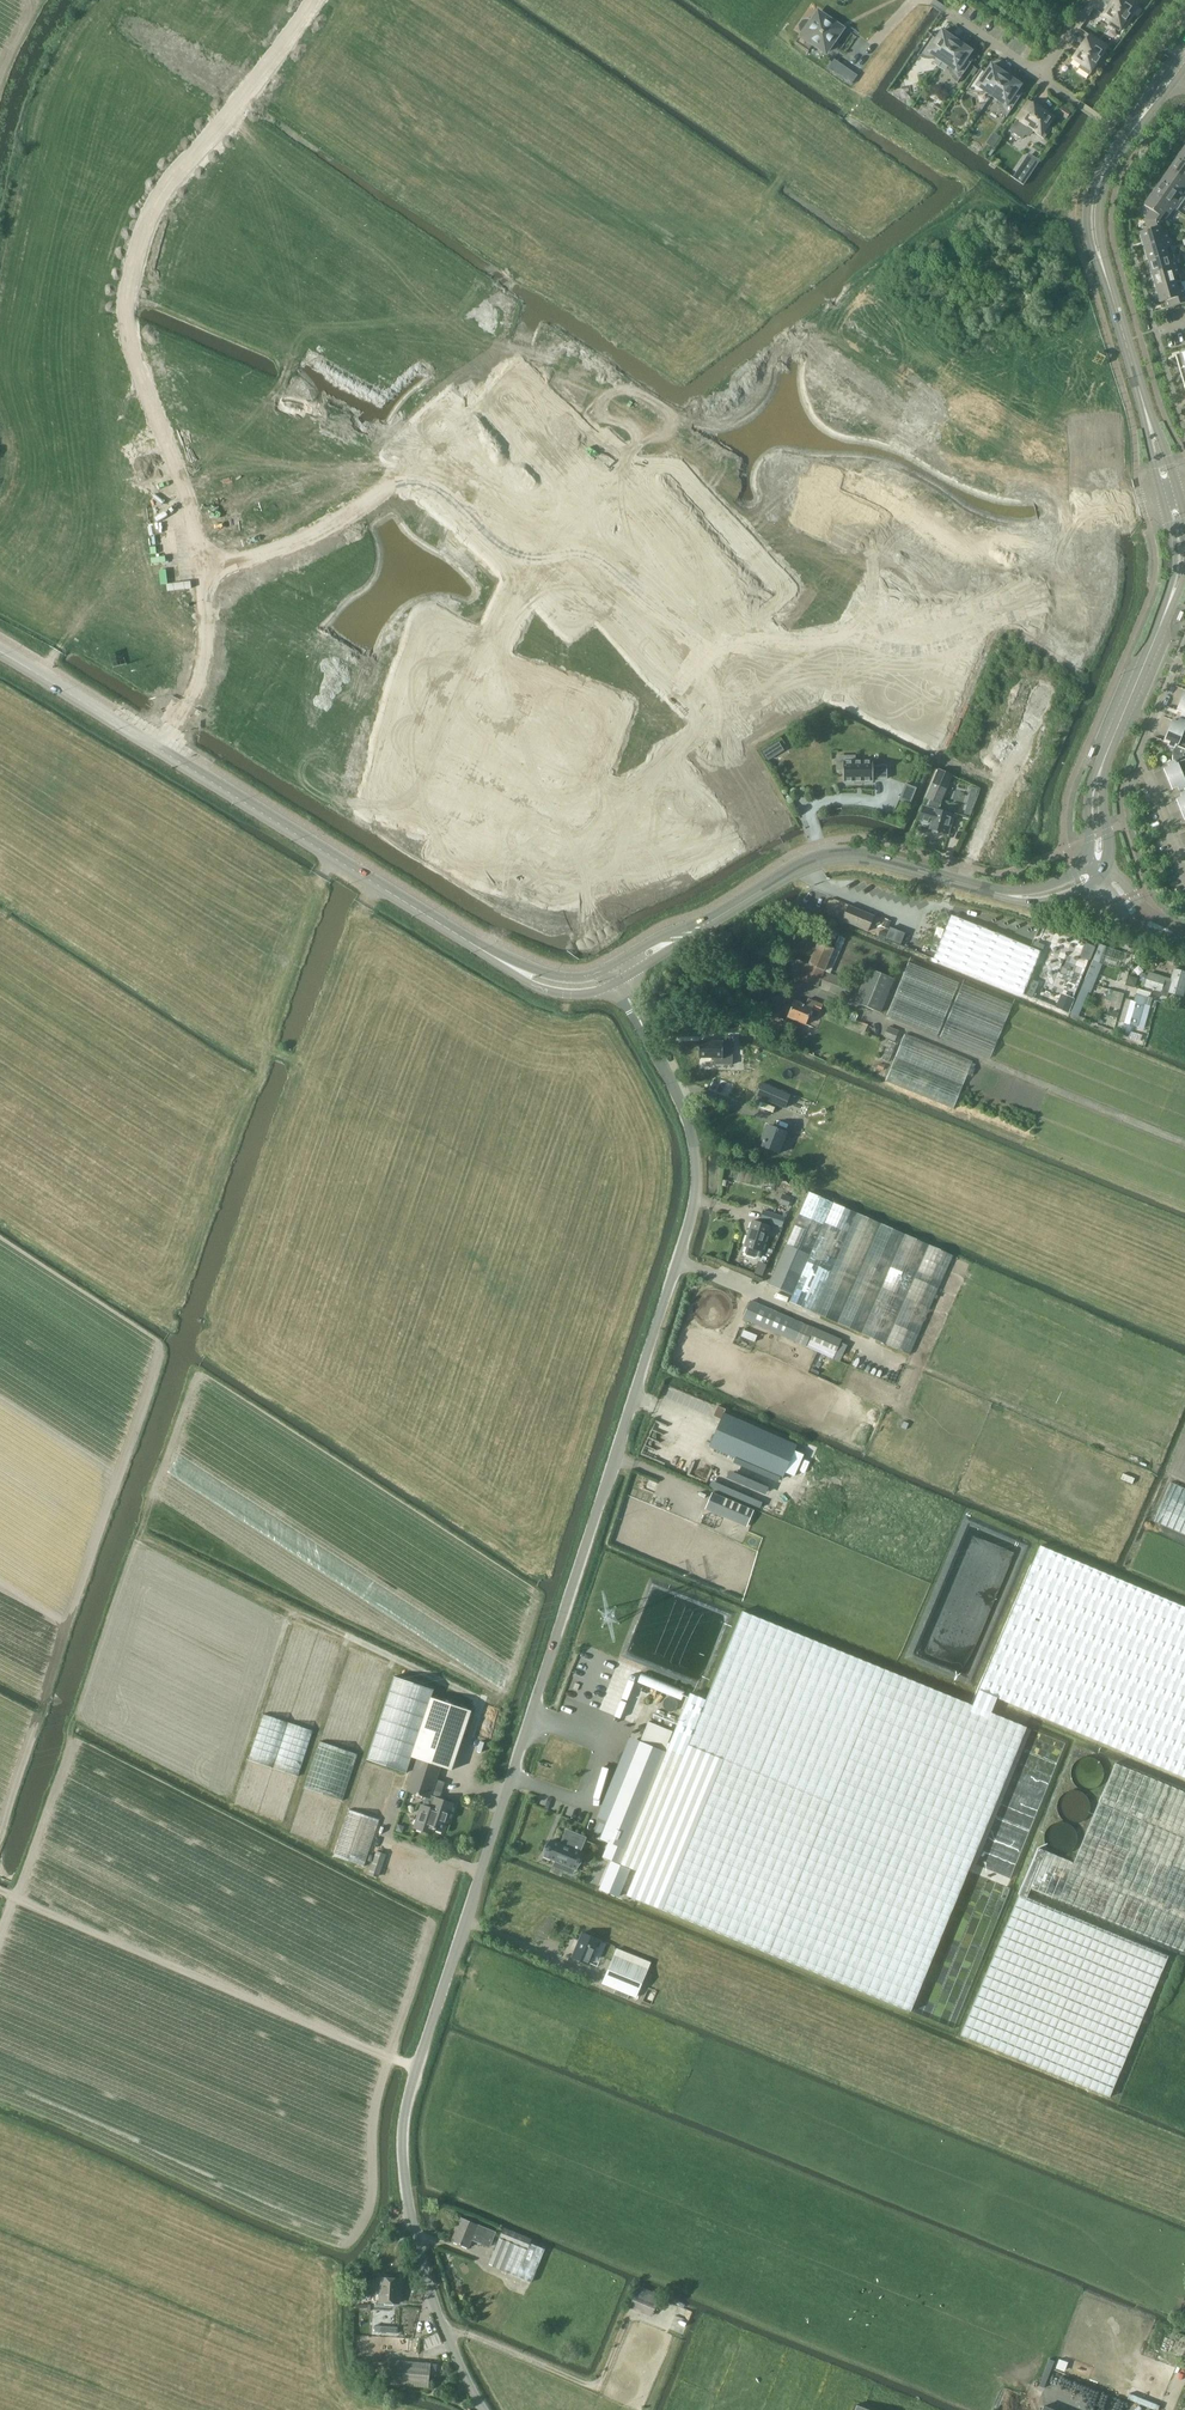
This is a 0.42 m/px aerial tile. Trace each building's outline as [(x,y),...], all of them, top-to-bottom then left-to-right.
[(1124,23),(1125,21),(1126,21),(1130,16),(1129,15),(1137,4),(1131,0),(1115,0),(1104,16),(1112,21),(1109,25),(1119,32),(1125,24),(1124,23)] [(840,26),(822,13),(815,24),(811,21),(808,20),(806,20),(803,21),(800,26),(800,29),(801,31),(803,33),(829,51),(837,39),(833,37),(840,26)] [(1097,23),(1090,18),(1084,27),(1091,32),(1097,23)] [(936,58),(942,63),(957,41),(951,37),(953,34),(950,33),(947,33),(944,32),(942,31),(937,38),(932,34),(918,56),(919,56),(922,57),(925,58),(928,59),(932,59),(936,58)] [(1095,67),(1094,66),(1095,64),(1096,64),(1100,59),(1099,59),(1107,47),(1090,36),(1074,59),(1082,65),(1079,68),(1089,75),(1095,67)] [(957,82),(957,83),(958,83),(972,62),(967,59),(972,51),(970,50),(969,47),(967,45),(965,42),(963,45),(957,41),(942,63),(949,67),(950,71),(951,74),(952,77),(955,80),(957,82)] [(985,92),(992,97),(1006,75),(1000,71),(1002,68),(999,67),(997,66),(994,66),(991,65),(987,72),(982,68),(967,90),(968,90),(971,91),(974,92),(978,93),(981,93),(985,92)] [(853,67),(844,78),(850,82),(858,71),(853,67)] [(1006,117),(1007,117),(1022,96),(1017,92),(1022,85),(1019,84),(1018,81),(1017,79),(1015,76),(1013,79),(1006,75),(992,97),(998,101),(999,105),(1000,108),(1002,111),(1004,114),(1007,116),(1006,117)] [(1036,133),(1044,139),(1051,129),(1047,126),(1053,118),(1029,102),(1017,119),(1018,120),(1013,127),(1024,135),(1026,135),(1028,135),(1030,135),(1032,133),(1033,131),(1034,131),(1036,132),(1036,133)] [(1066,120),(1072,112),(1061,104),(1056,113),(1066,120)] [(1036,168),(1039,157),(1027,153),(1023,164),(1036,168)] [(1169,170),(1184,181),(1184,163),(1177,158),(1175,161),(1174,161),(1170,165),(1171,167),(1169,170)] [(1161,181),(1182,196),(1184,192),(1184,181),(1169,170),(1167,173),(1165,172),(1162,177),(1163,178),(1161,181)] [(1155,190),(1153,193),(1174,208),(1182,196),(1161,181),(1159,184),(1157,184),(1154,189),(1155,190)] [(1151,210),(1144,219),(1164,223),(1174,208),(1153,193),(1151,196),(1149,196),(1146,200),(1147,202),(1144,205),(1151,210)] [(1143,243),(1144,247),(1169,240),(1164,223),(1144,219),(1147,230),(1140,233),(1141,236),(1140,238),(1141,243),(1143,243)] [(1147,257),(1148,261),(1173,253),(1169,240),(1144,247),(1145,250),(1144,251),(1145,257),(1147,257)] [(1151,270),(1152,274),(1177,267),(1173,253),(1148,261),(1149,264),(1148,265),(1149,270),(1151,270)] [(1155,285),(1156,288),(1181,281),(1177,267),(1152,274),(1153,278),(1152,279),(1153,284),(1155,285)] [(1168,300),(1170,307),(1184,303),(1184,296),(1181,281),(1156,288),(1157,292),(1156,293),(1157,298),(1159,298),(1160,302),(1168,300)] [(1179,370),(1184,368),(1184,349),(1181,350),(1182,353),(1175,355),(1179,370)] [(1181,700),(1176,711),(1182,713),(1181,715),(1184,717),(1184,702),(1181,700)] [(1168,731),(1184,738),(1184,720),(1184,722),(1179,720),(1178,722),(1173,720),(1168,731)] [(1172,755),(1184,755),(1184,752),(1184,738),(1168,731),(1164,741),(1169,744),(1168,746),(1173,748),(1172,750),(1172,755)] [(779,740),(763,750),(769,759),(784,749),(779,740)] [(1168,779),(1184,772),(1184,758),(1184,755),(1172,755),(1172,760),(1173,762),(1168,764),(1169,766),(1164,769),(1168,779)] [(871,763),(841,763),(841,783),(853,783),(853,785),(859,785),(859,783),(871,783),(871,779),(876,779),(876,780),(885,780),(885,766),(876,766),(876,767),(871,767),(871,763)] [(919,821),(931,825),(929,830),(947,835),(953,816),(935,811),(938,804),(940,805),(952,776),(938,770),(926,799),(930,801),(928,808),(923,807),(919,821)] [(1172,790),(1178,788),(1179,790),(1184,788),(1184,790),(1184,772),(1168,779),(1172,790)] [(909,793),(911,789),(900,785),(898,789),(909,793)] [(1180,810),(1184,808),(1184,793),(1180,795),(1181,797),(1176,799),(1180,810)] [(875,931),(880,918),(856,909),(851,921),(875,931)] [(1023,994),(1040,951),(1013,939),(989,930),(950,914),(932,957),(1023,994)] [(901,942),(904,931),(889,927),(886,938),(901,942)] [(1032,945),(1041,949),(1044,943),(1034,939),(1032,945)] [(1086,941),(1080,955),(1090,959),(1096,945),(1086,941)] [(849,998),(856,983),(825,971),(834,950),(819,944),(810,965),(792,957),(786,972),(849,998)] [(1099,944),(1098,947),(1071,1013),(1078,1016),(1088,992),(1091,993),(1103,964),(1098,962),(1104,945),(1099,944)] [(994,1053),(1012,1001),(960,983),(961,980),(908,961),(888,1016),(994,1053)] [(868,968),(854,1002),(881,1013),(894,979),(868,968)] [(1155,990),(1153,996),(1159,998),(1160,995),(1168,997),(1169,993),(1182,997),(1184,987),(1184,972),(1175,970),(1172,980),(1149,973),(1145,987),(1155,990)] [(1126,982),(1135,985),(1137,977),(1129,974),(1126,982)] [(1114,991),(1111,1002),(1121,1005),(1124,994),(1114,991)] [(1144,1028),(1153,999),(1146,997),(1136,994),(1134,1001),(1126,999),(1120,1019),(1130,1022),(1130,1024),(1144,1028)] [(1065,1003),(1059,1001),(1056,1008),(1069,1013),(1074,998),(1068,996),(1065,1003)] [(821,1012),(824,1005),(810,999),(807,1006),(795,1001),(789,1017),(807,1024),(814,1009),(821,1012)] [(786,1021),(773,1016),(765,1037),(779,1041),(786,1021)] [(895,1040),(900,1031),(888,1026),(884,1036),(895,1040)] [(904,1033),(886,1081),(956,1106),(973,1058),(904,1033)] [(699,1041),(699,1059),(700,1058),(714,1058),(714,1065),(732,1065),(733,1038),(722,1038),(722,1042),(700,1042),(700,1041),(699,1041)] [(784,1109),(791,1095),(762,1082),(756,1096),(784,1109)] [(762,1147),(778,1153),(786,1132),(769,1126),(767,1132),(765,1131),(761,1140),(763,1141),(763,1142),(764,1142),(762,1147)] [(786,1244),(768,1285),(792,1295),(789,1303),(909,1356),(953,1256),(809,1193),(786,1244)] [(783,1194),(780,1205),(789,1208),(793,1197),(783,1194)] [(763,1210),(760,1219),(782,1226),(785,1217),(763,1210)] [(744,1246),(747,1246),(745,1252),(746,1255),(755,1258),(758,1256),(759,1250),(762,1251),(769,1226),(752,1221),(744,1246)] [(759,1260),(755,1271),(763,1274),(767,1263),(759,1260)] [(751,1301),(743,1319),(805,1346),(809,1339),(837,1351),(834,1358),(840,1361),(847,1345),(840,1343),(841,1340),(751,1301)] [(745,1348),(751,1333),(745,1331),(739,1345),(745,1348)] [(718,1406),(713,1416),(721,1419),(709,1446),(783,1478),(797,1445),(724,1413),(726,1409),(718,1406)] [(735,1520),(740,1508),(712,1496),(707,1506),(729,1516),(729,1517),(735,1520)] [(979,1689),(998,1698),(1184,1777),(1184,1608),(1040,1546),(979,1689)] [(640,1741),(600,1839),(609,1842),(603,1857),(636,1870),(626,1897),(908,2013),(1025,1725),(992,1712),(998,1698),(979,1689),(973,1704),(743,1610),(706,1700),(691,1694),(675,1732),(649,1722),(641,1742),(640,1741)] [(682,1699),(685,1690),(642,1672),(635,1687),(640,1689),(643,1682),(682,1699)] [(396,1676),(367,1759),(407,1773),(436,1690),(396,1676)] [(419,1760),(408,1790),(426,1797),(423,1804),(421,1803),(412,1826),(430,1833),(430,1832),(429,1832),(431,1828),(443,1832),(453,1803),(438,1798),(441,1791),(444,1782),(436,1779),(440,1768),(441,1766),(453,1771),(475,1712),(435,1698),(414,1756),(419,1758),(419,1760)] [(1105,1776),(1106,1771),(1105,1767),(1104,1763),(1102,1759),(1100,1756),(1097,1755),(1094,1752),(1090,1751),(1085,1751),(1079,1751),(1077,1752),(1073,1755),(1071,1756),(1068,1759),(1066,1763),(1065,1766),(1064,1771),(1065,1775),(1066,1779),(1067,1782),(1070,1785),(1073,1788),(1076,1790),(1079,1791),(1085,1792),(1088,1792),(1094,1790),(1097,1788),(1100,1786),(1102,1784),(1104,1780),(1105,1776)] [(961,2035),(1043,2069),(1110,2097),(1168,1957),(1027,1898),(1032,1888),(1058,1898),(1184,1952),(1184,1792),(1114,1763),(1073,1862),(1038,1848),(1022,1887),(1020,1892),(961,2035)] [(371,1806),(368,1815),(381,1819),(395,1772),(373,1765),(367,1786),(358,1783),(353,1801),(371,1806)] [(1088,1817),(1089,1813),(1088,1809),(1087,1805),(1086,1802),(1083,1799),(1081,1796),(1078,1794),(1074,1793),(1069,1792),(1065,1792),(1061,1794),(1057,1795),(1054,1798),(1051,1801),(1049,1805),(1048,1808),(1047,1812),(1048,1817),(1049,1820),(1051,1824),(1052,1827),(1055,1829),(1058,1831),(1063,1833),(1067,1834),(1071,1834),(1076,1832),(1080,1830),(1083,1828),(1086,1824),(1087,1821),(1088,1817)] [(599,1820),(596,1830),(601,1832),(605,1822),(599,1820)] [(545,1856),(556,1860),(555,1863),(564,1867),(565,1864),(576,1869),(579,1863),(581,1859),(580,1859),(583,1853),(580,1852),(586,1839),(566,1831),(561,1844),(551,1840),(549,1846),(548,1846),(547,1850),(545,1856)] [(379,1877),(387,1854),(377,1851),(369,1874),(379,1877)] [(603,1890),(619,1896),(630,1869),(614,1862),(603,1890)] [(588,1964),(599,1939),(583,1932),(572,1957),(588,1964)] [(637,1997),(641,1986),(648,1969),(615,1955),(603,1983),(637,1997)] [(497,2231),(487,2227),(459,2215),(453,2230),(456,2231),(452,2241),(469,2248),(472,2240),(480,2244),(481,2243),(490,2247),(497,2231)] [(530,2243),(532,2240),(503,2228),(499,2239),(527,2250),(530,2243)] [(545,2249),(530,2243),(527,2250),(499,2239),(488,2264),(532,2282),(545,2249)] [(381,2278),(380,2288),(380,2302),(399,2303),(401,2279),(381,2278)] [(651,2316),(660,2294),(638,2285),(629,2307),(651,2316)] [(388,2383),(393,2384),(429,2387),(431,2363),(390,2360),(388,2383)]
